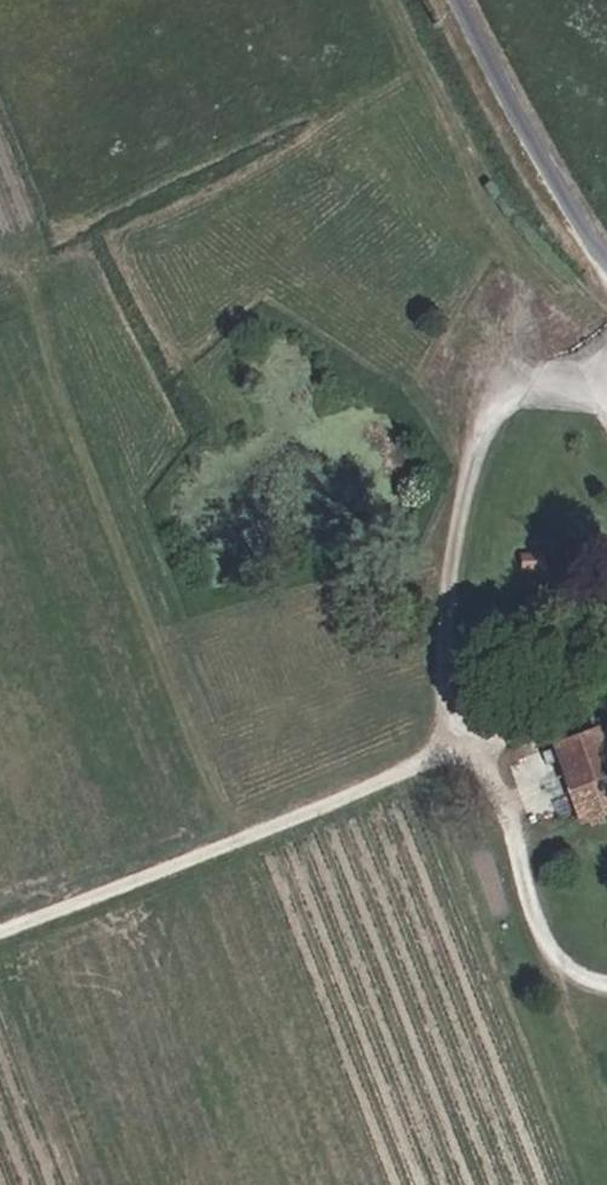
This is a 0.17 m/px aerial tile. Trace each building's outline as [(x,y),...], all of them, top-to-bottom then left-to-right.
[(586,378),(585,394),(606,397),(606,381),(586,378)] [(606,397),(585,394),(583,408),(605,411),(606,397)] [(560,745),(576,783),(606,770),(606,725),(560,745)] [(576,783),(592,822),(606,816),(606,770),(576,783)]
